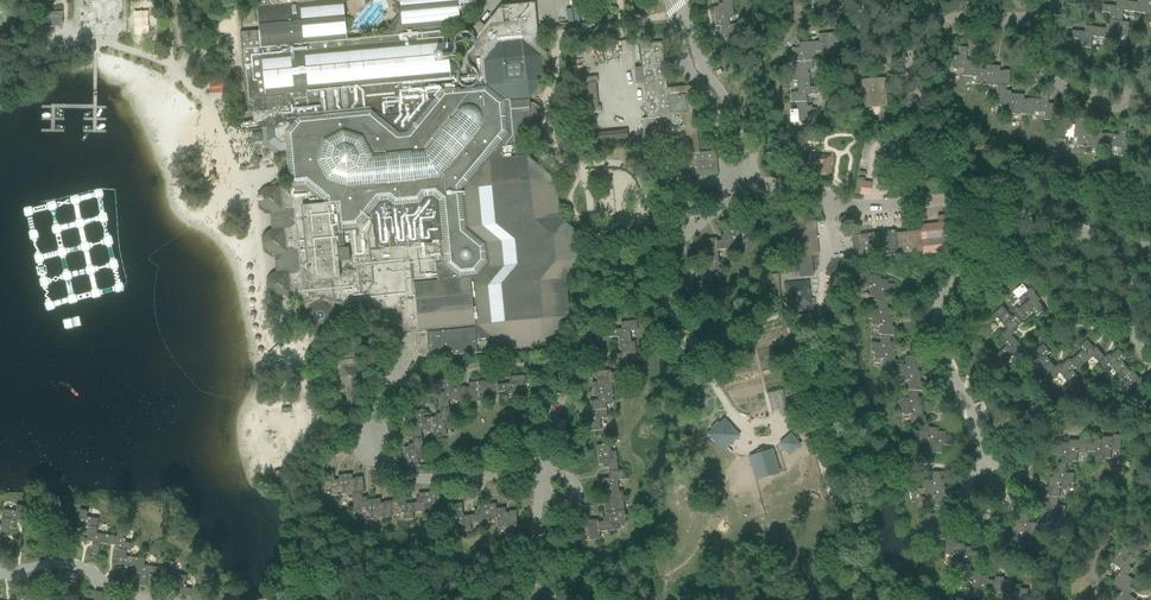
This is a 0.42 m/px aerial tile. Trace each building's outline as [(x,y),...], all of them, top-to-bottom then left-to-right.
[(287,157),(287,158),(282,161),(279,163),(278,167),(278,170),(279,174),(281,177),(285,178),(289,179),(290,185),(268,188),(267,188),(265,188),(264,189),(263,190),(262,191),(261,192),(260,193),(259,194),(258,195),(258,197),(258,198),(258,200),(258,201),(258,203),(259,204),(259,205),(260,206),(261,208),(262,209),(263,209),(265,210),(266,211),(267,211),(269,211),(270,211),(272,230),(271,230),(269,231),(268,232),(267,232),(266,233),(265,234),(264,235),(263,237),(263,238),(262,239),(262,241),(262,242),(262,244),(262,245),(263,246),(263,248),(264,249),(265,250),(266,251),(267,252),(269,253),(270,253),(271,253),(273,254),(274,254),(276,273),(275,273),(273,273),(272,274),(271,275),(270,276),(269,277),(268,278),(267,279),(267,280),(267,281),(266,283),(266,284),(266,285),(267,287),(267,288),(268,289),(268,291),(269,292),(270,293),(271,293),(272,294),(273,295),(275,295),(276,295),(277,296),(279,296),(289,295),(290,294),(292,294),(293,294),(294,294),(296,294),(297,294),(298,295),(299,296),(300,297),(301,298),(302,299),(303,300),(304,301),(304,302),(304,304),(306,318),(306,317),(307,321),(308,323),(310,325),(312,328),(315,329),(319,330),(323,330),(327,328),(330,326),(332,323),(333,320),(334,317),(334,313),(335,313),(334,305),(341,304),(342,315),(353,314),(351,303),(356,302),(357,313),(401,309),(403,329),(418,328),(418,330),(415,331),(417,350),(417,351),(417,352),(418,353),(419,355),(420,355),(421,356),(422,357),(423,358),(425,358),(426,358),(428,358),(429,358),(450,356),(513,350),(546,347),(549,342),(553,337),(570,317),(566,280),(582,260),(579,234),(560,218),(558,200),(556,180),(537,164),(527,156),(526,142),(520,138),(528,129),(531,125),(530,113),(529,100),(545,81),(544,69),(548,68),(547,53),(539,47),(535,3),(501,6),(484,27),(478,21),(464,38),(467,40),(470,81),(452,82),(452,85),(421,88),(421,81),(450,78),(449,63),(449,62),(446,37),(442,38),(441,27),(460,26),(458,14),(473,12),(472,4),(475,4),(475,0),(255,0),(256,9),(257,9),(258,16),(259,31),(240,32),(241,48),(245,81),(249,80),(250,93),(253,123),(238,124),(238,125),(238,126),(239,127),(239,128),(240,129),(241,129),(242,130),(243,130),(245,130),(251,129),(261,129),(263,146),(275,155),(278,158),(287,157)] [(732,0),(722,0),(722,3),(718,4),(718,7),(713,8),(715,28),(720,27),(729,26),(728,19),(733,18),(732,0)] [(1123,21),(1124,10),(1131,11),(1133,2),(1120,0),(1117,0),(1116,6),(1103,4),(1102,12),(1111,13),(1110,20),(1123,21)] [(1136,2),(1133,2),(1131,11),(1150,14),(1150,11),(1150,0),(1137,0),(1136,2)] [(61,28),(62,17),(62,13),(42,12),(41,26),(42,26),(61,28)] [(1130,22),(1123,21),(1110,20),(1110,24),(1106,24),(1106,28),(1102,28),(1101,37),(1120,40),(1121,35),(1128,36),(1129,30),(1130,30),(1130,27),(1129,27),(1130,22)] [(740,25),(729,26),(720,27),(721,37),(725,36),(726,39),(725,39),(725,46),(741,45),(740,25)] [(1086,26),(1086,29),(1085,32),(1073,31),(1072,38),(1080,39),(1080,47),(1092,48),(1093,37),(1101,37),(1102,28),(1086,26)] [(835,54),(834,47),(833,47),(833,44),(838,44),(837,34),(818,35),(818,43),(819,52),(819,55),(835,54)] [(676,134),(679,171),(690,170),(691,177),(718,175),(718,170),(716,151),(699,153),(697,135),(695,135),(693,115),(691,115),(689,94),(685,91),(667,92),(666,79),(662,42),(640,44),(642,68),(634,69),(636,85),(643,84),(649,151),(662,150),(661,135),(676,134)] [(815,52),(819,52),(818,43),(799,44),(799,48),(792,49),(792,55),(791,55),(791,58),(792,58),(792,63),(812,62),(812,57),(815,57),(815,52)] [(961,76),(971,77),(972,61),(966,60),(966,47),(959,47),(958,56),(951,55),(950,68),(962,68),(961,76)] [(972,61),(971,77),(976,77),(975,84),(982,85),(982,86),(984,86),(984,85),(989,85),(990,65),(986,65),(985,69),(981,69),(981,61),(972,61)] [(793,82),(797,82),(809,81),(809,74),(808,74),(808,71),(812,71),(812,62),(792,63),(793,82)] [(989,85),(996,86),(1006,86),(1009,86),(1010,70),(1002,70),(1002,71),(1000,71),(1000,66),(990,65),(989,85)] [(582,113),(600,110),(594,76),(576,79),(582,113)] [(866,98),(864,99),(864,108),(887,107),(885,90),(882,90),(882,86),(885,85),(884,78),(860,80),(861,90),(866,90),(866,98)] [(810,88),(809,81),(797,82),(798,93),(790,93),(791,103),(797,102),(806,102),(806,95),(819,95),(818,87),(810,88)] [(221,93),(221,82),(208,83),(209,94),(221,93)] [(1008,114),(1014,114),(1015,94),(1010,94),(1010,90),(1006,90),(1006,86),(996,86),(995,105),(1000,106),(1000,113),(1006,114),(1006,115),(1008,115),(1008,114)] [(1041,99),(1034,99),(1033,111),(1044,112),(1044,120),(1054,120),(1055,104),(1048,104),(1049,95),(1049,91),(1041,90),(1041,99)] [(1033,115),(1033,111),(1034,99),(1027,99),(1027,100),(1024,99),(1024,95),(1015,94),(1014,114),(1033,115)] [(797,111),(790,111),(791,122),(803,121),(803,129),(810,128),(810,129),(812,129),(812,128),(817,128),(816,108),(811,109),(811,105),(807,105),(806,102),(797,102),(797,111)] [(574,114),(574,125),(585,125),(585,114),(574,114)] [(1091,147),(1094,128),(1090,127),(1090,124),(1086,123),(1087,119),(1077,117),(1076,127),(1068,126),(1067,136),(1079,138),(1078,145),(1084,146),(1084,147),(1086,148),(1087,147),(1091,147)] [(1120,135),(1113,134),(1111,147),(1122,148),(1121,156),(1131,157),(1133,141),(1130,141),(1131,133),(1128,132),(1129,128),(1121,126),(1120,135)] [(1111,150),(1111,147),(1113,134),(1106,133),(1106,134),(1103,134),(1104,129),(1094,128),(1091,147),(1111,150)] [(589,134),(590,146),(628,143),(627,130),(589,134)] [(829,175),(830,163),(830,156),(811,154),(810,164),(819,165),(819,175),(829,175)] [(790,274),(801,273),(813,271),(812,257),(807,257),(804,229),(803,210),(783,212),(790,274)] [(717,241),(718,251),(737,249),(737,244),(744,243),(744,237),(745,236),(744,234),(743,234),(743,229),(723,231),(723,235),(721,235),(721,240),(717,241)] [(860,235),(851,236),(853,248),(854,261),(861,260),(923,252),(920,231),(895,233),(889,234),(889,232),(887,232),(886,232),(860,235)] [(698,260),(718,258),(718,251),(717,241),(716,238),(700,240),(701,247),(702,247),(702,250),(698,250),(698,260)] [(718,258),(698,260),(699,269),(696,269),(697,278),(712,277),(712,272),(720,272),(719,265),(720,265),(720,263),(719,263),(718,258)] [(874,301),(878,301),(884,301),(885,293),(894,294),(894,284),(888,284),(888,280),(880,280),(880,277),(870,276),(870,273),(862,272),(860,287),(869,288),(869,297),(874,297),(874,301)] [(697,278),(697,282),(697,285),(684,286),(685,294),(694,293),(695,300),(707,299),(706,287),(713,286),(712,277),(697,278)] [(785,283),(787,307),(811,305),(809,281),(785,283)] [(1013,311),(1016,315),(1017,315),(1023,322),(1033,313),(1037,317),(1045,310),(1039,301),(1041,300),(1031,289),(1025,294),(1030,300),(1019,309),(1018,307),(1013,311)] [(888,302),(884,301),(878,301),(878,310),(869,309),(868,319),(872,319),(871,325),(880,326),(879,335),(881,335),(891,336),(894,336),(895,328),(892,328),(893,317),(890,317),(891,309),(887,308),(888,302)] [(1024,323),(1023,322),(1017,315),(1016,315),(1013,318),(1003,307),(992,316),(996,321),(998,319),(1007,330),(1001,335),(1006,341),(1013,336),(1017,332),(1016,330),(1024,323)] [(618,337),(619,344),(631,342),(630,331),(637,331),(637,321),(621,322),(621,329),(609,330),(609,338),(618,337)] [(890,342),(891,336),(881,335),(880,343),(872,342),(871,352),(874,353),(874,358),(883,359),(882,368),(896,370),(897,364),(898,361),(895,361),(896,351),(893,350),(894,342),(890,342)] [(1019,352),(1024,358),(1030,353),(1021,342),(1019,343),(1013,336),(1006,341),(1004,342),(1007,346),(996,356),(1005,367),(1010,363),(1008,361),(1019,352)] [(1094,357),(1099,363),(1105,358),(1097,347),(1095,348),(1088,340),(1079,347),(1083,351),(1072,360),(1071,361),(1077,368),(1080,372),(1085,368),(1083,366),(1094,357)] [(635,342),(631,342),(619,344),(620,351),(621,350),(621,354),(616,354),(617,363),(637,361),(635,342)] [(1045,377),(1050,373),(1049,373),(1056,367),(1047,356),(1051,353),(1044,344),(1036,351),(1034,349),(1030,353),(1024,358),(1023,358),(1028,364),(1035,359),(1044,370),(1042,372),(1045,377)] [(1121,382),(1125,378),(1131,372),(1123,361),(1127,358),(1119,349),(1111,356),(1110,354),(1105,358),(1099,363),(1104,370),(1110,364),(1119,375),(1117,377),(1121,382)] [(358,359),(355,359),(354,352),(342,353),(343,360),(339,361),(339,360),(337,361),(338,361),(330,377),(329,377),(330,379),(337,389),(331,393),(339,405),(347,404),(348,409),(354,409),(369,375),(358,359)] [(907,390),(909,390),(918,391),(922,391),(923,383),(920,383),(921,372),(918,372),(919,364),(915,364),(916,357),(906,356),(905,365),(897,364),(896,370),(896,374),(899,374),(899,380),(908,381),(907,390)] [(1073,371),(1077,368),(1071,361),(1072,360),(1070,359),(1062,365),(1060,364),(1056,367),(1049,373),(1050,373),(1054,379),(1061,374),(1070,385),(1068,387),(1071,391),(1083,382),(1073,371)] [(615,372),(611,373),(612,383),(631,381),(630,376),(638,375),(637,369),(638,368),(638,366),(637,366),(637,361),(617,363),(618,367),(615,368),(615,372)] [(592,383),(593,391),(612,390),(612,383),(611,373),(610,370),(594,372),(595,379),(596,379),(597,382),(592,383)] [(1140,379),(1133,371),(1131,372),(1125,378),(1128,382),(1117,391),(1126,402),(1130,399),(1129,396),(1140,387),(1145,394),(1150,389),(1150,388),(1142,377),(1140,379)] [(498,385),(498,392),(507,391),(507,399),(520,398),(520,397),(519,397),(518,386),(526,385),(525,375),(509,376),(509,384),(498,385)] [(478,382),(480,398),(499,396),(498,392),(498,385),(497,376),(487,377),(488,382),(484,382),(484,381),(478,382)] [(449,401),(460,400),(458,388),(452,388),(451,379),(443,380),(445,393),(438,393),(440,409),(449,408),(449,401)] [(458,388),(460,400),(460,404),(480,401),(480,398),(478,382),(468,383),(469,388),(466,388),(465,387),(458,388)] [(613,395),(612,390),(593,391),(593,396),(597,396),(598,400),(590,401),(591,410),(606,408),(606,404),(614,403),(613,397),(614,397),(614,394),(613,395)] [(910,423),(919,424),(925,424),(925,417),(923,416),(924,406),(921,406),(921,397),(918,397),(918,391),(909,390),(908,398),(900,398),(899,408),(902,408),(902,414),(911,414),(910,423)] [(451,428),(449,408),(440,409),(440,414),(435,415),(436,417),(431,418),(433,430),(433,437),(438,437),(438,438),(441,438),(441,436),(447,436),(446,428),(451,428)] [(607,418),(606,408),(591,410),(591,416),(578,418),(579,425),(588,424),(589,432),(601,430),(600,419),(607,418)] [(411,423),(412,439),(422,438),(421,431),(433,430),(431,418),(425,418),(424,409),(416,410),(417,423),(411,423)] [(738,436),(724,420),(708,434),(723,451),(738,436)] [(927,424),(925,424),(919,424),(918,439),(927,439),(926,448),(932,449),(931,452),(941,453),(942,445),(951,445),(952,436),(945,435),(945,432),(937,431),(938,428),(927,427),(927,424)] [(790,435),(779,444),(788,455),(799,445),(790,435)] [(1094,443),(1088,443),(1087,452),(1096,453),(1095,462),(1105,462),(1105,459),(1111,459),(1112,450),(1121,451),(1122,436),(1114,435),(1114,438),(1103,437),(1103,440),(1095,440),(1094,443)] [(424,458),(422,438),(412,439),(413,444),(408,445),(408,447),(404,448),(406,467),(411,467),(411,468),(414,468),(413,467),(420,466),(419,458),(424,458)] [(1087,452),(1088,443),(1088,438),(1080,438),(1080,441),(1069,440),(1069,443),(1061,442),(1061,446),(1054,445),(1053,455),(1062,455),(1061,463),(1067,464),(1067,465),(1071,465),(1072,461),(1077,462),(1078,453),(1087,453),(1087,452)] [(608,467),(608,472),(618,471),(616,451),(611,452),(610,444),(604,445),(604,444),(602,444),(602,445),(597,446),(599,465),(603,465),(603,467),(608,467)] [(772,449),(747,456),(755,480),(780,473),(772,449)] [(1066,473),(1067,465),(1067,464),(1061,463),(1057,463),(1057,470),(1053,470),(1053,478),(1050,478),(1049,488),(1046,488),(1045,496),(1049,497),(1059,497),(1060,497),(1061,488),(1070,489),(1071,483),(1074,484),(1075,474),(1066,473)] [(624,470),(618,471),(608,472),(609,478),(596,479),(597,487),(606,486),(607,493),(619,491),(618,480),(625,480),(624,470)] [(340,495),(345,495),(343,475),(338,476),(338,480),(334,481),(333,472),(324,473),(326,489),(330,489),(331,496),(337,496),(337,497),(340,496),(340,495)] [(923,490),(926,490),(926,496),(935,497),(934,506),(936,506),(945,507),(949,507),(950,499),(947,499),(948,488),(945,488),(946,480),(942,480),(943,473),(933,472),(932,481),(924,480),(923,490)] [(345,495),(352,494),(361,493),(364,493),(362,477),(355,478),(356,479),(352,479),(352,474),(343,475),(345,495)] [(414,519),(413,513),(412,503),(405,504),(404,491),(397,492),(397,501),(391,501),(392,514),(403,513),(404,520),(414,519)] [(412,503),(413,513),(432,511),(432,506),(439,505),(439,499),(440,499),(439,496),(438,496),(438,491),(418,493),(419,498),(416,498),(417,503),(412,503)] [(623,491),(619,491),(607,493),(607,500),(609,500),(609,503),(604,503),(605,512),(625,510),(623,491)] [(368,520),(373,519),(371,500),(367,500),(367,497),(362,498),(361,493),(352,494),(354,514),(359,513),(359,521),(366,520),(366,521),(368,521),(368,520)] [(1038,521),(1037,523),(1038,524),(1038,529),(1052,530),(1053,521),(1062,522),(1062,516),(1066,517),(1067,506),(1058,506),(1059,497),(1049,497),(1048,503),(1045,503),(1044,511),(1041,511),(1040,521),(1038,521)] [(392,517),(392,514),(391,501),(384,502),(384,503),(381,504),(380,499),(371,500),(373,519),(392,517)] [(471,532),(471,526),(470,515),(463,516),(462,503),(455,504),(456,514),(449,514),(450,527),(461,525),(462,533),(471,532)] [(470,515),(471,526),(490,524),(490,519),(497,518),(496,509),(496,504),(476,506),(477,510),(474,510),(475,515),(470,515)] [(4,510),(3,519),(10,520),(9,529),(16,530),(17,524),(17,521),(22,522),(25,507),(17,506),(16,512),(4,510)] [(945,507),(936,506),(935,514),(927,514),(926,524),(929,524),(929,530),(938,531),(937,540),(946,541),(946,540),(952,540),(953,533),(950,533),(951,522),(948,522),(948,514),(945,513),(945,507)] [(496,509),(497,518),(498,529),(518,527),(516,510),(509,511),(509,512),(506,513),(505,508),(496,509)] [(82,535),(89,536),(90,536),(91,527),(98,528),(100,519),(88,518),(89,511),(81,510),(78,526),(83,526),(82,535)] [(603,522),(598,522),(600,532),(619,530),(619,525),(626,524),(625,518),(626,518),(626,515),(625,515),(625,510),(605,512),(605,517),(603,517),(603,522)] [(1037,534),(1038,529),(1038,524),(1037,523),(1029,523),(1030,514),(1020,513),(1020,520),(1016,520),(1016,528),(1013,528),(1012,538),(1009,538),(1008,546),(1023,547),(1024,538),(1033,539),(1034,533),(1037,534)] [(2,546),(3,536),(3,534),(8,535),(9,529),(10,520),(3,519),(2,525),(0,525),(0,546),(2,546)] [(600,539),(600,532),(598,522),(598,520),(582,521),(583,528),(584,528),(584,531),(579,532),(580,542),(600,539)] [(98,534),(98,528),(91,527),(90,536),(89,536),(88,542),(93,543),(91,555),(99,556),(101,544),(108,545),(108,543),(109,536),(98,534)] [(117,537),(109,536),(108,543),(116,545),(115,550),(119,550),(127,551),(131,552),(132,544),(126,543),(127,531),(118,530),(117,537)] [(958,569),(963,569),(969,569),(969,561),(978,562),(979,552),(972,552),(973,548),(964,547),(965,544),(954,543),(954,541),(952,540),(946,540),(946,541),(945,555),(954,556),(953,565),(959,565),(958,569)] [(1126,593),(1131,586),(1134,581),(1129,577),(1134,568),(1130,565),(1134,559),(1128,555),(1131,552),(1124,547),(1112,563),(1122,570),(1113,585),(1123,592),(1123,591),(1126,593)] [(136,568),(138,559),(126,557),(127,551),(119,550),(117,565),(122,565),(120,577),(128,578),(130,567),(136,568)] [(155,577),(156,575),(157,568),(145,566),(146,560),(138,559),(136,568),(135,574),(140,575),(139,586),(146,588),(148,576),(155,577)] [(163,581),(170,582),(179,584),(180,576),(174,575),(175,563),(166,561),(165,569),(157,568),(156,575),(164,576),(163,581)] [(986,590),(994,590),(995,581),(989,580),(989,577),(981,576),(982,573),(971,572),(971,569),(969,569),(963,569),(962,583),(971,584),(970,593),(976,594),(975,597),(985,598),(986,590)] [(179,584),(170,582),(169,589),(177,590),(176,595),(191,597),(192,589),(185,588),(187,577),(180,576),(179,584)] [(1003,593),(1003,599),(1019,599),(1019,598),(1028,599),(1029,590),(1022,589),(1022,585),(1014,585),(1014,582),(1004,581),(1004,578),(996,577),(995,581),(994,590),(994,592),(1003,593)] [(1131,586),(1126,593),(1123,591),(1123,592),(1117,599),(1136,599),(1137,599),(1131,595),(1135,589),(1131,586)] [(42,594),(27,591),(26,596),(17,595),(17,599),(41,599),(42,594)]
